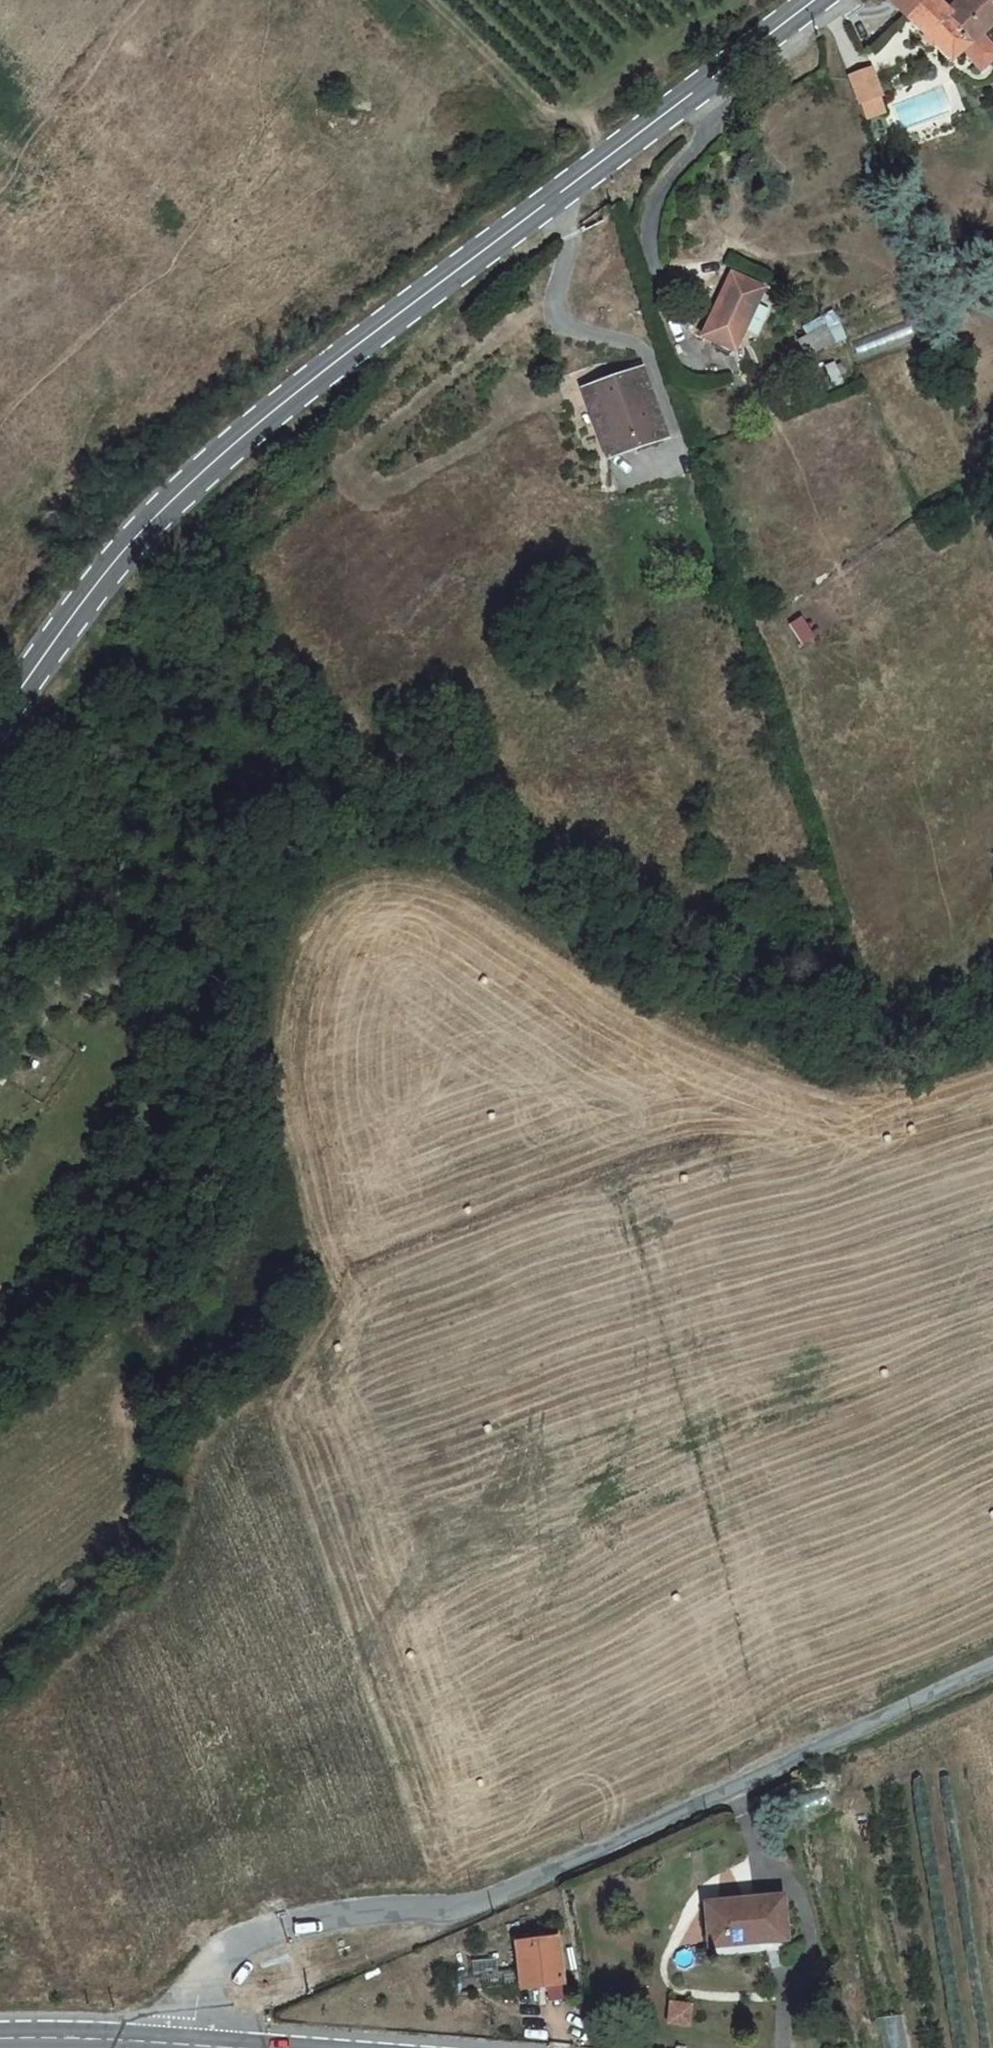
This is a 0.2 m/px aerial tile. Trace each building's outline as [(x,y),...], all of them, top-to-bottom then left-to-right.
[(920,0),(890,0),(906,15),(920,0)] [(945,0),(920,0),(906,15),(954,60),(966,49),(973,42),(946,16),(954,7),(945,0)] [(954,7),(946,16),(973,42),(988,30),(992,24),(992,0),(961,0),(954,7)] [(973,42),(966,49),(977,61),(986,70),(992,62),(992,36),(988,30),(973,42)] [(870,61),(852,65),(860,90),(878,84),(870,61)] [(878,84),(860,90),(866,109),(884,103),(878,84)] [(763,293),(728,275),(700,336),(734,352),(763,293)] [(847,337),(835,309),(798,326),(811,353),(847,337)] [(659,428),(638,365),(577,384),(599,448),(659,428)] [(715,1938),(771,1933),(770,1920),(791,1919),(785,1884),(755,1888),(708,1893),(715,1938)] [(793,1931),(791,1919),(770,1920),(771,1933),(793,1931)] [(568,1947),(533,1951),(538,1991),(574,1986),(568,1947)] [(906,2015),(887,2015),(889,2047),(908,2047),(906,2015)]
